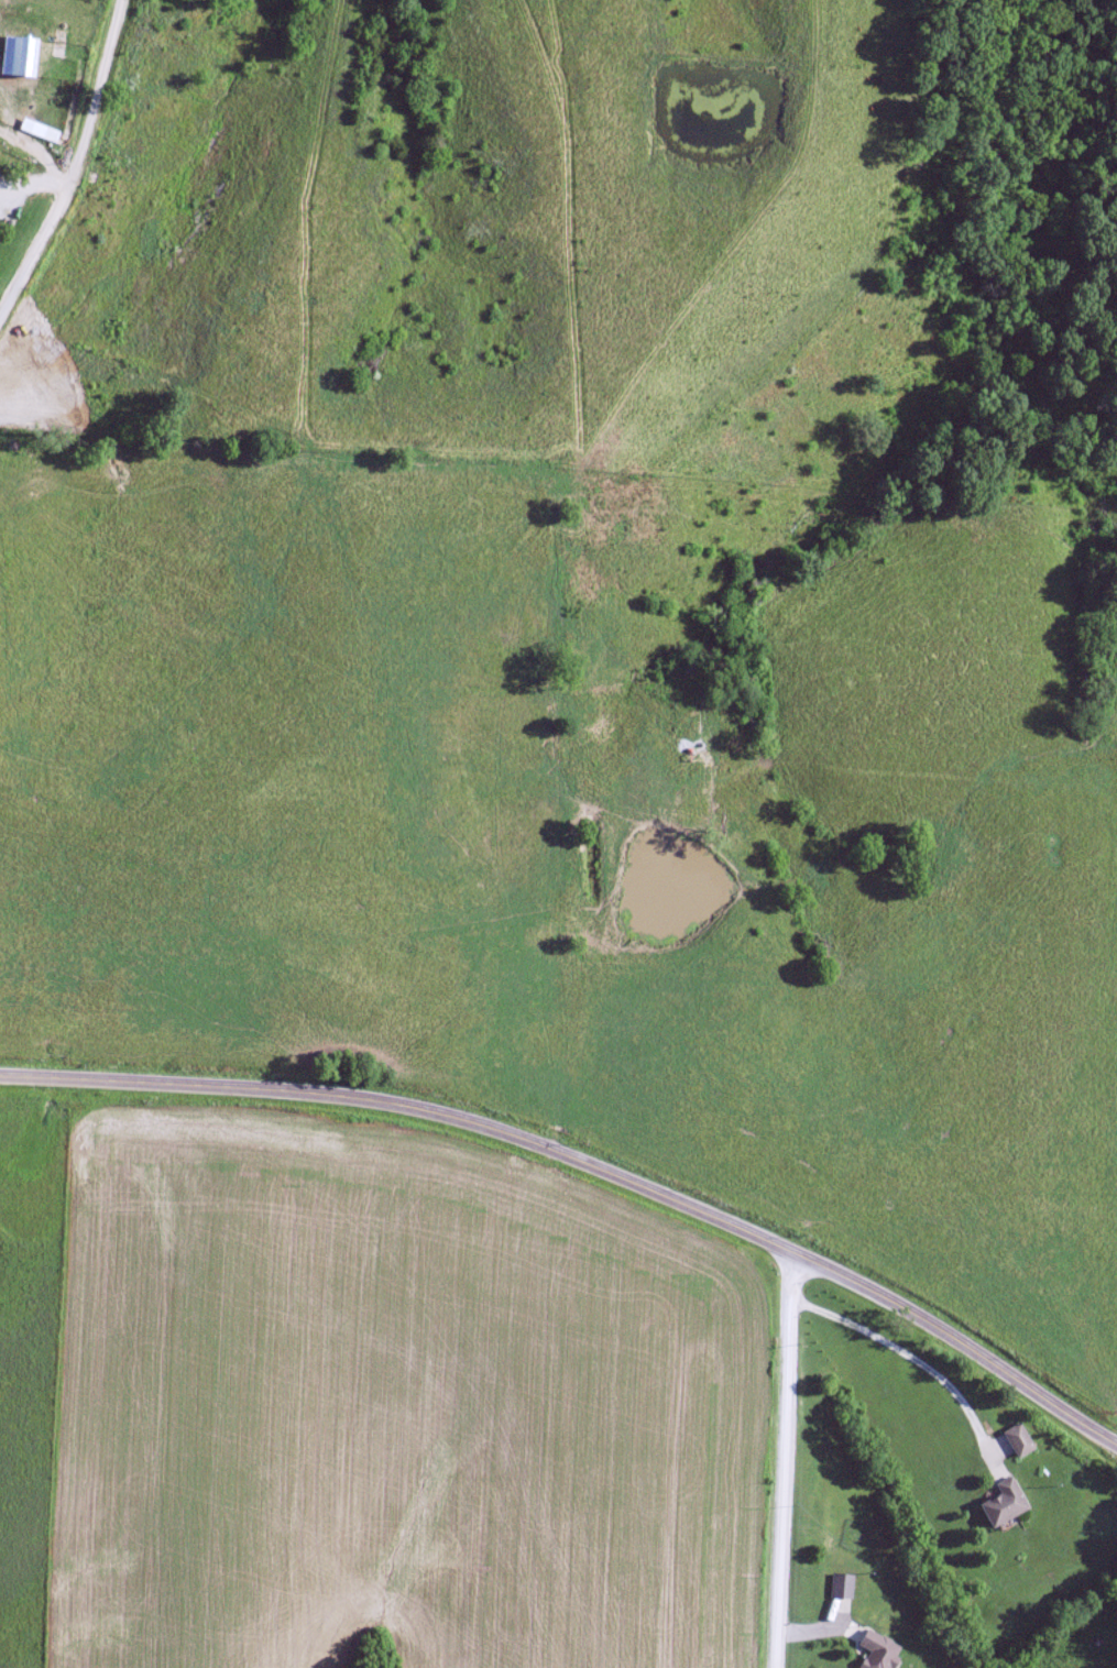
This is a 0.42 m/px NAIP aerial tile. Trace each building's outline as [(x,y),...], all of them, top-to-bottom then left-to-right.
[(0,36),(0,40),(0,75),(31,76),(33,38),(0,36)] [(18,128),(52,143),(57,133),(23,117),(18,128)] [(1015,1459),(1032,1450),(1018,1424),(1001,1433),(1015,1459)] [(1025,1513),(1011,1477),(992,1485),(997,1497),(977,1505),(987,1528),(1025,1513)] [(851,1576),(830,1574),(828,1596),(848,1598),(851,1576)] [(898,1649),(865,1627),(855,1642),(867,1651),(855,1667),(885,1667),(898,1649)]
